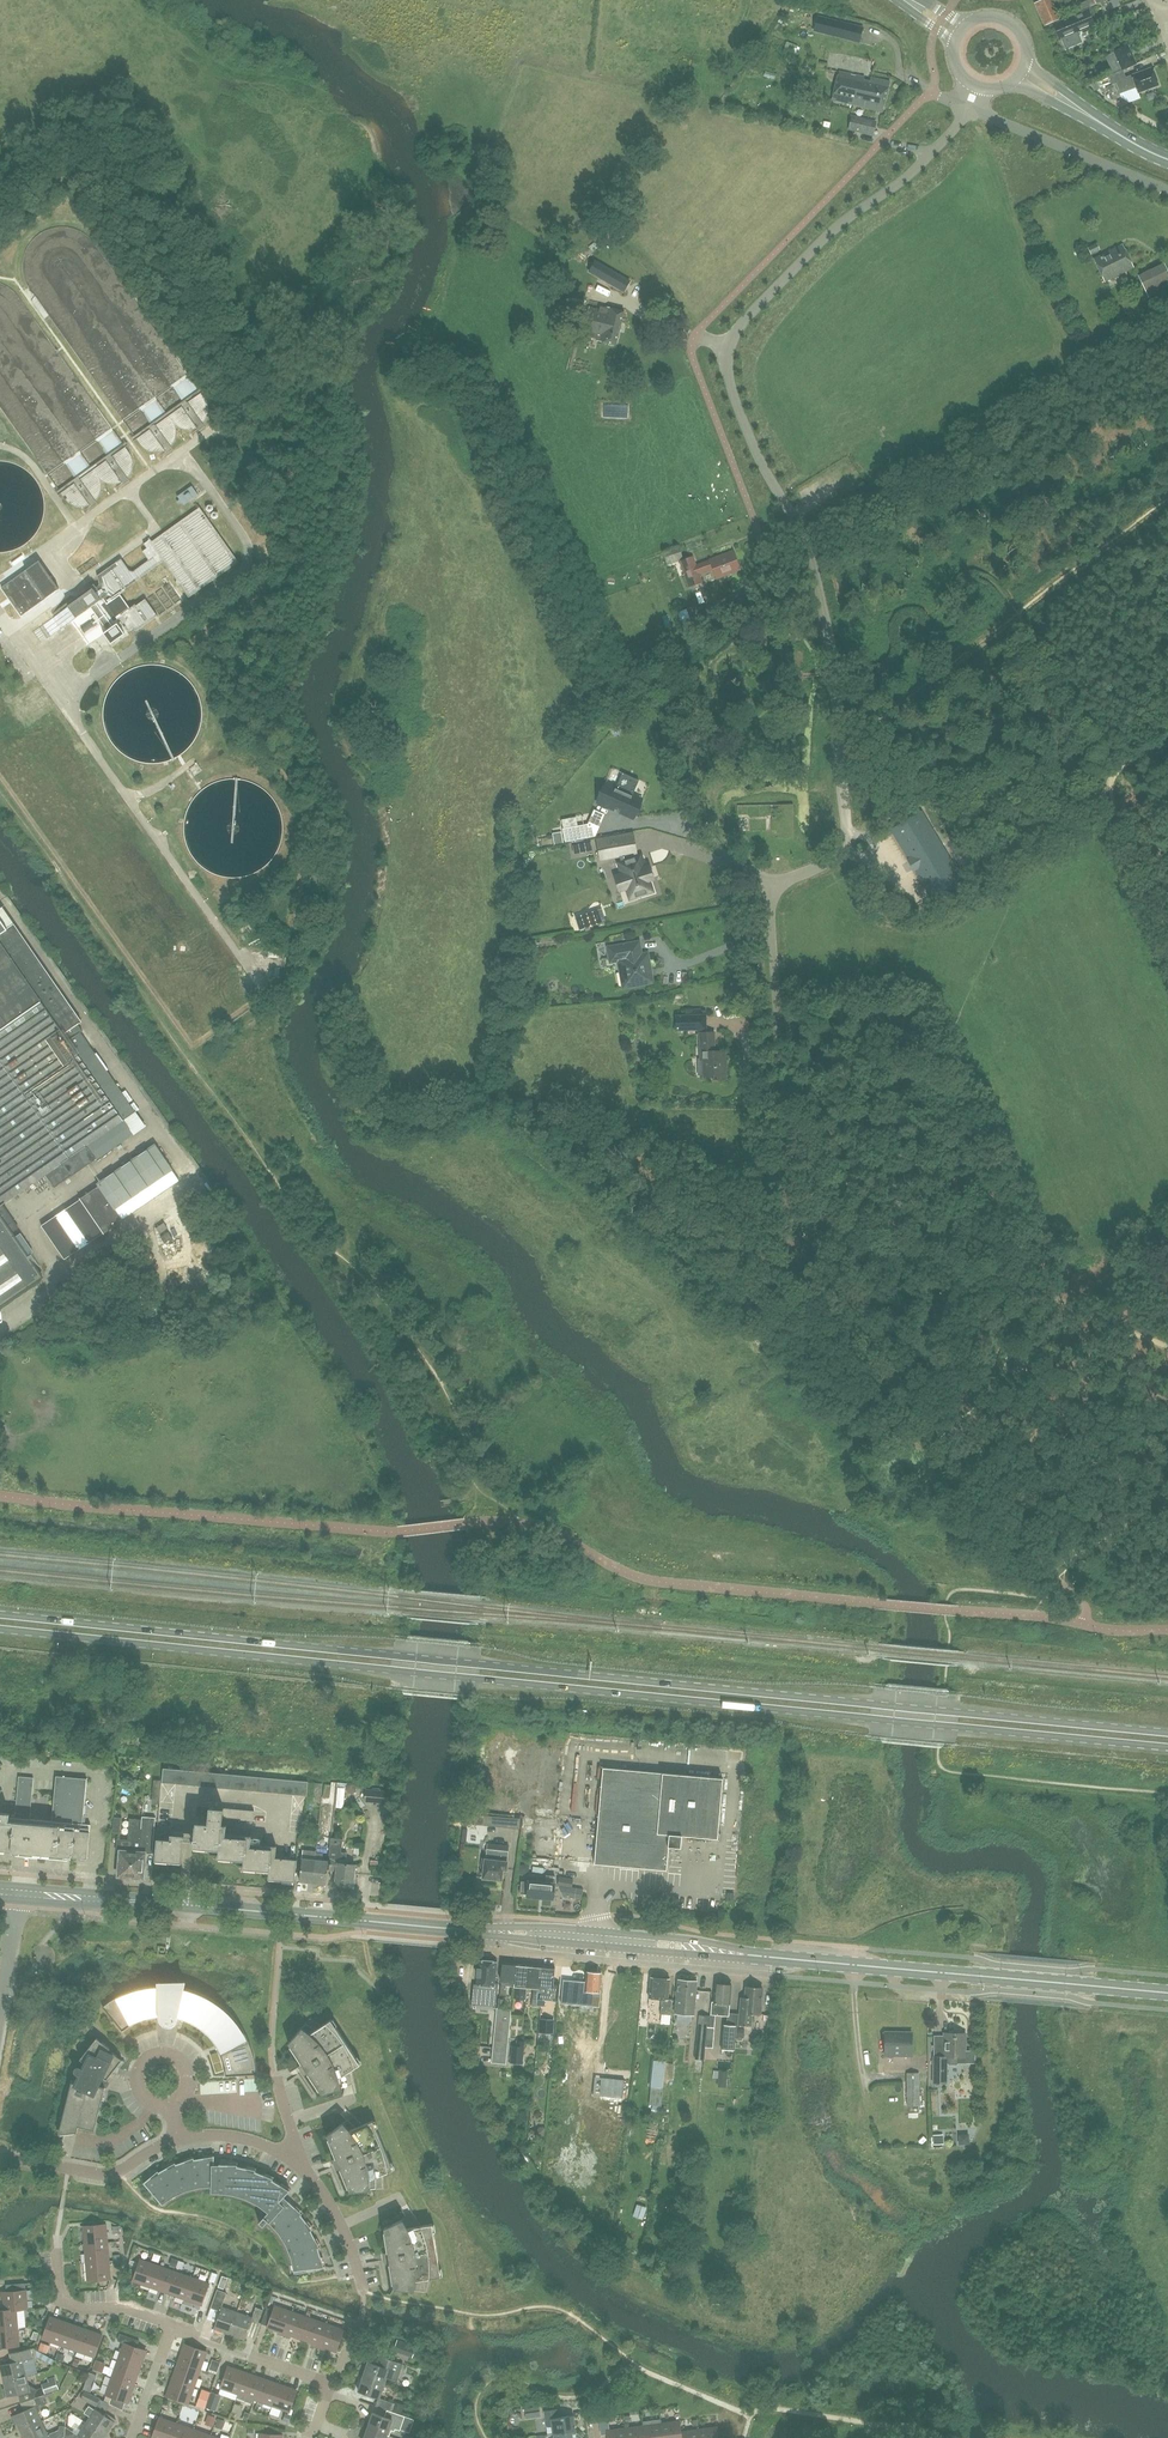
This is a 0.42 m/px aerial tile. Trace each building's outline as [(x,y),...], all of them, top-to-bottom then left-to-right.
[(1058,20),(1050,0),(1041,0),(1034,3),(1045,26),(1058,20)] [(1076,5),(1079,11),(1090,6),(1090,7),(1106,0),(1087,0),(1076,5)] [(1078,31),(1094,24),(1088,10),(1054,24),(1060,38),(1061,38),(1065,49),(1082,42),(1078,31)] [(859,40),(862,29),(817,17),(814,29),(859,40)] [(1128,46),(1113,53),(1121,70),(1135,63),(1128,46)] [(1112,85),(1106,87),(1111,100),(1121,96),(1120,93),(1136,88),(1138,92),(1158,84),(1152,67),(1132,75),(1133,77),(1126,80),(1122,70),(1109,76),(1112,85)] [(867,95),(870,84),(863,82),(865,77),(839,72),(832,100),(859,107),(863,94),(867,95)] [(863,94),(859,107),(882,112),(890,82),(871,78),(870,84),(867,95),(863,94)] [(876,121),(851,115),(848,129),(873,136),(876,121)] [(1104,281),(1134,267),(1122,244),(1093,258),(1104,281)] [(605,259),(598,268),(629,294),(636,285),(605,259)] [(1167,289),(1167,271),(1164,263),(1138,275),(1149,298),(1167,289)] [(606,310),(591,306),(584,332),(601,336),(600,340),(616,344),(624,311),(606,307),(606,310)] [(141,429),(133,434),(133,439),(137,445),(142,450),(148,452),(155,454),(164,451),(170,445),(173,439),(175,431),(177,431),(183,432),(190,432),(197,429),(201,426),(205,422),(206,416),(206,409),(203,404),(200,397),(195,392),(188,396),(181,401),(172,407),(165,412),(156,418),(148,424),(141,429)] [(67,482),(59,488),(60,492),(63,498),(69,503),(74,505),(82,507),(91,504),(97,498),(99,492),(101,484),(103,484),(109,484),(117,484),(123,481),(127,479),(131,474),(132,468),(132,461),(129,456),(126,449),(121,444),(114,448),(107,454),(98,460),(91,465),(82,471),(74,477),(67,482)] [(184,505),(199,494),(193,486),(178,496),(180,499),(177,501),(179,504),(182,502),(184,505)] [(215,504),(209,507),(217,521),(222,518),(215,504)] [(239,562),(199,507),(152,541),(150,539),(143,543),(146,548),(142,551),(148,559),(133,571),(130,570),(121,559),(98,576),(100,584),(33,632),(41,643),(91,608),(107,631),(104,634),(111,645),(134,628),(136,631),(158,616),(145,599),(132,608),(121,592),(137,580),(163,562),(176,580),(175,581),(178,586),(179,585),(189,598),(239,562)] [(670,551),(663,553),(665,557),(666,560),(681,554),(679,547),(670,551)] [(687,558),(680,560),(689,587),(702,582),(699,573),(713,568),(716,578),(740,570),(733,550),(709,558),(710,559),(696,564),(693,556),(691,556),(687,558)] [(21,615),(45,599),(59,589),(39,561),(26,571),(2,588),(21,615)] [(682,629),(693,625),(688,612),(677,616),(682,629)] [(614,788),(606,785),(598,803),(633,818),(641,800),(631,795),(628,794),(631,787),(618,781),(614,788)] [(793,805),(737,806),(738,831),(771,831),(775,831),(775,837),(778,837),(778,838),(783,838),(784,839),(788,839),(789,838),(793,838),(793,805)] [(913,873),(915,872),(932,900),(962,882),(921,812),(890,831),(908,861),(906,861),(913,873)] [(599,826),(589,822),(588,824),(564,829),(566,841),(595,836),(599,826)] [(619,890),(633,886),(637,897),(652,892),(649,880),(652,879),(652,876),(650,876),(648,871),(650,870),(649,867),(645,869),(641,856),(633,858),(632,852),(623,853),(620,838),(598,842),(600,849),(608,847),(610,856),(618,855),(621,862),(618,863),(622,874),(615,877),(619,890)] [(575,853),(587,851),(586,843),(573,846),(575,853)] [(579,930),(591,926),(587,914),(575,918),(579,930)] [(42,1277),(28,1256),(34,1252),(21,1233),(15,1237),(11,1233),(18,1228),(2,1205),(46,1175),(55,1188),(96,1159),(97,1160),(133,1134),(123,1120),(135,1112),(80,1033),(82,1031),(70,1014),(73,1013),(22,939),(12,925),(9,920),(3,924),(0,920),(0,1306),(42,1277)] [(646,949),(639,950),(637,940),(606,946),(609,963),(619,961),(624,989),(652,984),(646,949)] [(707,1030),(706,1014),(675,1015),(676,1030),(692,1030),(707,1030)] [(745,1029),(723,1029),(723,1042),(745,1042),(745,1029)] [(714,1050),(713,1031),(699,1032),(700,1058),(706,1058),(706,1077),(725,1076),(724,1050),(714,1050)] [(104,1234),(123,1221),(115,1209),(173,1170),(155,1144),(97,1185),(98,1186),(80,1199),(66,1209),(89,1243),(103,1233),(104,1234)] [(64,1259),(79,1250),(56,1216),(41,1226),(64,1259)] [(717,1839),(723,1779),(603,1767),(594,1863),(666,1870),(669,1846),(680,1847),(681,1836),(717,1839)] [(169,1783),(170,1769),(163,1768),(162,1783),(169,1783)] [(176,1784),(177,1770),(170,1769),(169,1783),(176,1784)] [(182,1785),(184,1770),(177,1770),(176,1784),(182,1785)] [(189,1785),(191,1771),(184,1770),(182,1785),(189,1785)] [(196,1786),(198,1771),(191,1771),(189,1785),(196,1786)] [(203,1787),(205,1772),(198,1771),(196,1786),(203,1787)] [(210,1787),(211,1773),(205,1772),(203,1787),(210,1787)] [(217,1788),(218,1773),(211,1773),(210,1787),(217,1788)] [(224,1789),(225,1774),(218,1773),(217,1788),(224,1789)] [(231,1789),(232,1775),(225,1774),(224,1789),(231,1789)] [(238,1790),(239,1775),(232,1775),(231,1789),(238,1790)] [(245,1790),(246,1776),(239,1775),(238,1790),(245,1790)] [(48,1826),(46,1857),(59,1859),(62,1856),(88,1858),(91,1825),(83,1824),(87,1779),(56,1776),(52,1822),(50,1821),(50,1827),(48,1826)] [(252,1791),(253,1777),(246,1776),(245,1790),(252,1791)] [(29,1778),(19,1777),(16,1808),(10,1808),(10,1814),(0,1813),(0,1850),(23,1852),(29,1778)] [(258,1792),(260,1777),(253,1777),(252,1791),(258,1792)] [(265,1792),(267,1778),(260,1777),(258,1792),(265,1792)] [(29,1778),(23,1852),(24,1855),(38,1857),(41,1854),(43,1854),(45,1857),(46,1857),(48,1826),(50,1827),(50,1821),(30,1819),(34,1778),(29,1778)] [(272,1793),(274,1778),(267,1778),(265,1792),(272,1793)] [(279,1794),(281,1779),(274,1778),(272,1793),(279,1794)] [(286,1794),(287,1780),(281,1779),(279,1794),(286,1794)] [(293,1795),(294,1780),(287,1780),(286,1794),(293,1795)] [(300,1796),(301,1781),(294,1780),(293,1795),(300,1796)] [(307,1796),(308,1782),(301,1781),(300,1796),(306,1796),(307,1796)] [(307,1796),(306,1796),(306,1802),(320,1804),(322,1784),(308,1782),(307,1796)] [(347,1807),(347,1787),(339,1787),(340,1807),(347,1807)] [(389,1804),(390,1791),(365,1789),(364,1802),(389,1804)] [(559,1849),(561,1806),(537,1804),(536,1818),(526,1818),(526,1831),(535,1832),(534,1841),(542,1842),(541,1848),(559,1849)] [(277,1846),(247,1844),(247,1838),(221,1835),(223,1818),(253,1821),(254,1810),(210,1806),(208,1825),(196,1824),(194,1845),(219,1848),(219,1857),(245,1859),(244,1868),(270,1870),(269,1879),(295,1881),(297,1859),(276,1857),(277,1846)] [(133,1852),(131,1876),(143,1877),(145,1853),(146,1853),(147,1848),(154,1849),(156,1817),(142,1816),(141,1827),(141,1840),(139,1852),(133,1852)] [(508,1817),(496,1816),(495,1827),(507,1828),(508,1817)] [(120,1832),(121,1818),(114,1817),(112,1832),(120,1832)] [(578,1820),(579,1829),(588,1828),(587,1819),(578,1820)] [(141,1827),(132,1827),(131,1840),(118,1839),(117,1851),(121,1851),(119,1875),(131,1876),(133,1852),(139,1852),(141,1840),(141,1827)] [(182,1862),(184,1835),(171,1834),(170,1839),(157,1838),(156,1860),(182,1862)] [(331,1838),(329,1858),(330,1858),(329,1869),(338,1870),(336,1884),(344,1885),(345,1887),(350,1887),(351,1886),(353,1886),(355,1865),(346,1864),(347,1852),(342,1852),(343,1839),(331,1838)] [(507,1870),(509,1846),(488,1844),(487,1849),(486,1849),(485,1859),(482,1859),(481,1867),(484,1867),(483,1878),(502,1880),(503,1870),(507,1870)] [(316,1859),(317,1852),(303,1850),(300,1881),(313,1882),(316,1859)] [(317,1852),(316,1859),(313,1882),(327,1883),(329,1860),(322,1860),(323,1853),(317,1852)] [(553,1898),(555,1877),(546,1876),(546,1883),(521,1881),(520,1894),(527,1894),(527,1896),(553,1898)] [(572,1888),(573,1879),(560,1877),(559,1886),(572,1888)] [(497,1961),(479,1960),(476,1985),(474,1985),(473,1995),(487,1996),(486,2003),(496,2004),(498,1983),(495,1983),(497,1961)] [(507,1985),(514,1985),(515,1983),(516,1963),(503,1962),(501,1981),(500,1994),(506,1995),(507,1985)] [(516,1963),(515,1983),(514,1985),(513,1998),(526,1999),(527,1987),(528,1987),(528,1984),(527,1984),(529,1964),(516,1963)] [(540,1985),(541,1965),(529,1964),(527,1984),(528,1984),(528,1987),(534,1987),(532,2005),(536,2005),(538,1992),(540,1985)] [(536,2005),(544,2006),(545,2000),(558,2001),(560,1984),(553,1983),(555,1966),(541,1965),(540,1985),(538,1992),(536,2005)] [(597,2016),(601,1973),(587,1971),(585,1991),(584,1998),(591,1998),(590,2004),(588,2004),(587,2015),(597,2016)] [(648,1997),(662,1998),(660,2013),(671,2014),(672,2000),(668,1999),(669,1979),(650,1977),(648,1997)] [(694,2015),(697,1981),(678,1979),(675,2013),(694,2015)] [(234,2017),(232,2015),(229,2012),(227,2010),(223,2007),(220,2005),(218,2003),(214,2000),(211,1998),(205,1995),(202,1994),(197,1992),(196,1991),(191,1989),(188,1989),(184,1987),(185,1982),(184,1981),(159,1983),(159,1985),(154,1986),(151,1986),(147,1986),(144,1987),(141,1988),(137,1989),(134,1989),(131,1991),(127,1992),(122,1994),(118,1997),(115,1998),(112,2000),(109,2002),(106,2004),(103,2007),(123,2031),(126,2029),(130,2026),(134,2024),(138,2022),(142,2021),(146,2019),(150,2018),(154,2018),(158,2017),(160,2017),(161,2019),(161,2020),(162,2021),(162,2022),(163,2022),(163,2023),(165,2024),(167,2025),(168,2025),(169,2025),(170,2025),(172,2024),(173,2023),(174,2022),(175,2021),(176,2020),(176,2019),(179,2019),(182,2020),(185,2021),(188,2022),(192,2024),(194,2025),(196,2026),(199,2029),(203,2031),(206,2034),(209,2038),(212,2041),(215,2044),(217,2048),(218,2050),(219,2052),(220,2054),(221,2056),(222,2058),(223,2060),(223,2062),(224,2064),(224,2066),(225,2068),(225,2071),(226,2073),(226,2076),(258,2074),(257,2071),(257,2068),(256,2064),(256,2061),(255,2056),(254,2053),(253,2050),(251,2045),(250,2042),(248,2039),(247,2036),(245,2033),(244,2030),(242,2028),(239,2024),(237,2021),(234,2017)] [(714,2028),(715,2015),(728,2016),(731,1985),(716,1983),(714,2002),(712,2002),(711,2015),(710,2015),(709,2028),(714,2028)] [(760,2014),(762,1987),(746,1986),(745,1997),(741,1997),(738,2025),(751,2026),(752,2014),(760,2014)] [(695,2059),(705,2060),(708,2016),(698,2015),(695,2059)] [(504,2020),(497,2020),(494,2047),(507,2048),(510,2018),(504,2017),(504,2020)] [(322,2026),(311,2018),(289,2043),(291,2046),(290,2047),(301,2064),(298,2066),(305,2076),(308,2074),(319,2092),(320,2091),(322,2095),(349,2086),(353,2084),(351,2071),(360,2065),(331,2020),(322,2026)] [(539,2032),(553,2033),(554,2020),(540,2019),(539,2032)] [(587,2036),(600,2036),(600,2021),(587,2021),(587,2036)] [(735,2050),(736,2025),(723,2024),(721,2049),(735,2050)] [(885,2032),(885,2055),(912,2056),(912,2033),(902,2032),(901,2032),(901,2033),(896,2032),(895,2032),(885,2032)] [(965,2051),(965,2033),(943,2033),(943,2045),(934,2045),(934,2083),(947,2083),(947,2062),(949,2065),(956,2065),(958,2063),(961,2062),(974,2062),(975,2051),(965,2051)] [(107,2080),(123,2060),(109,2050),(111,2048),(97,2037),(80,2059),(86,2063),(83,2068),(81,2066),(79,2066),(77,2066),(76,2067),(75,2068),(75,2071),(75,2072),(76,2073),(80,2075),(77,2080),(72,2079),(59,2134),(68,2133),(77,2132),(78,2126),(94,2130),(105,2087),(107,2088),(110,2082),(107,2080)] [(510,2062),(522,2064),(525,2041),(517,2040),(516,2047),(512,2046),(510,2062)] [(507,2048),(494,2047),(493,2063),(506,2064),(507,2048)] [(223,2070),(218,2052),(211,2054),(216,2073),(223,2070)] [(663,2080),(665,2063),(665,2061),(651,2059),(648,2086),(651,2087),(649,2105),(660,2106),(663,2080)] [(722,2062),(722,2070),(735,2070),(735,2062),(722,2062)] [(907,2106),(920,2106),(919,2072),(906,2073),(907,2106)] [(625,2077),(605,2076),(603,2092),(624,2094),(625,2077)] [(363,2125),(353,2115),(327,2135),(328,2139),(335,2159),(332,2160),(336,2171),(340,2169),(348,2189),(348,2188),(350,2192),(383,2188),(383,2174),(393,2170),(373,2121),(363,2125)] [(214,2164),(214,2156),(213,2156),(203,2158),(194,2159),(185,2161),(176,2164),(167,2168),(159,2172),(151,2177),(144,2183),(160,2203),(164,2199),(166,2198),(176,2192),(179,2190),(190,2187),(192,2186),(204,2184),(206,2184),(212,2184),(214,2184),(214,2164)] [(306,2223),(301,2215),(295,2208),(284,2197),(290,2191),(289,2190),(280,2185),(272,2180),(264,2175),(255,2171),(247,2168),(237,2166),(228,2164),(219,2164),(218,2190),(224,2190),(227,2190),(238,2192),(241,2193),(252,2197),(254,2198),(264,2205),(266,2206),(258,2216),(262,2219),(259,2223),(263,2227),(268,2221),(269,2223),(272,2221),(277,2226),(284,2235),(285,2237),(291,2248),(292,2250),(295,2262),(296,2264),(297,2270),(296,2270),(297,2271),(324,2268),(324,2267),(321,2258),(318,2248),(315,2239),(311,2231),(306,2223)] [(647,2219),(650,2207),(639,2203),(636,2215),(647,2219)] [(421,2226),(414,2214),(384,2228),(385,2232),(384,2232),(387,2253),(383,2253),(385,2265),(389,2264),(392,2285),(393,2285),(394,2289),(427,2292),(429,2279),(441,2277),(432,2224),(421,2226)] [(85,2245),(107,2243),(105,2225),(84,2226),(85,2245)] [(87,2263),(108,2261),(107,2243),(85,2245),(87,2263)] [(150,2287),(157,2266),(140,2260),(133,2281),(150,2287)] [(108,2261),(87,2263),(89,2281),(110,2279),(108,2261)] [(167,2293),(174,2272),(157,2266),(150,2287),(167,2293)] [(184,2299),(191,2278),(174,2272),(167,2293),(184,2299)] [(224,2289),(228,2278),(222,2276),(218,2287),(224,2289)] [(191,2278),(184,2299),(202,2305),(209,2284),(191,2278)] [(229,2335),(237,2313),(221,2308),(227,2293),(217,2290),(210,2308),(220,2311),(214,2330),(229,2335)] [(16,2309),(16,2310),(27,2309),(26,2291),(20,2291),(1,2293),(1,2299),(4,2299),(5,2310),(16,2309)] [(284,2336),(292,2313),(274,2306),(273,2310),(267,2308),(261,2324),(268,2326),(267,2327),(278,2331),(277,2333),(284,2336)] [(237,2313),(229,2335),(244,2340),(250,2322),(258,2324),(263,2310),(256,2308),(252,2318),(237,2313)] [(16,2310),(16,2309),(5,2310),(0,2311),(0,2329),(17,2328),(16,2310)] [(301,2339),(309,2319),(292,2313),(284,2336),(290,2338),(291,2336),(301,2339)] [(60,2345),(67,2323),(50,2317),(42,2339),(60,2345)] [(318,2348),(326,2324),(309,2319),(301,2339),(312,2343),(311,2345),(318,2348)] [(77,2351),(84,2329),(67,2323),(60,2345),(77,2351)] [(326,2324),(318,2348),(324,2350),(325,2348),(336,2352),(343,2331),(326,2324)] [(0,2329),(0,2348),(19,2346),(17,2328),(0,2329)] [(84,2329),(77,2351),(94,2357),(102,2335),(84,2329)] [(119,2361),(140,2368),(146,2351),(136,2348),(139,2340),(120,2334),(118,2341),(125,2343),(119,2361)] [(41,2350),(50,2352),(52,2344),(44,2341),(41,2350)] [(407,2344),(397,2341),(394,2350),(404,2353),(407,2344)] [(179,2362),(200,2370),(206,2352),(185,2345),(179,2362)] [(27,2376),(23,2360),(34,2358),(32,2348),(10,2353),(12,2362),(0,2365),(4,2381),(27,2376)] [(42,2360),(45,2354),(36,2349),(37,2357),(42,2360)] [(397,2381),(402,2364),(375,2355),(372,2364),(368,2362),(363,2377),(384,2384),(386,2377),(397,2381)] [(113,2378),(134,2385),(140,2368),(119,2361),(113,2377),(113,2378)] [(194,2387),(200,2370),(179,2362),(173,2379),(194,2387)] [(238,2394),(245,2373),(228,2367),(221,2387),(238,2394)] [(88,2378),(95,2380),(97,2375),(90,2372),(88,2378)] [(255,2400),(262,2379),(245,2373),(238,2394),(237,2398),(253,2404),(255,2399),(255,2400)] [(29,2384),(27,2376),(4,2381),(5,2387),(3,2389),(4,2395),(7,2396),(7,2397),(30,2392),(29,2384)] [(59,2389),(55,2377),(47,2379),(48,2382),(42,2384),(45,2394),(59,2389)] [(379,2399),(384,2384),(363,2377),(358,2392),(373,2397),(378,2399),(379,2399)] [(127,2403),(134,2385),(113,2378),(106,2395),(127,2403)] [(188,2404),(194,2387),(173,2379),(167,2397),(188,2404)] [(272,2406),(279,2385),(262,2379),(255,2400),(272,2406)] [(279,2385),(272,2406),(290,2412),(297,2391),(279,2385)] [(85,2391),(81,2399),(97,2406),(100,2399),(100,2398),(85,2391)] [(209,2399),(219,2402),(221,2395),(212,2392),(209,2399)] [(35,2406),(38,2405),(41,2403),(42,2406),(46,2404),(43,2396),(21,2403),(24,2411),(14,2415),(14,2416),(12,2418),(15,2423),(17,2423),(20,2430),(41,2421),(35,2406)] [(216,2411),(219,2402),(209,2399),(206,2408),(216,2411)] [(375,2406),(387,2410),(389,2411),(393,2412),(401,2415),(404,2404),(395,2401),(394,2404),(379,2399),(378,2399),(375,2406)] [(86,2423),(106,2436),(115,2422),(116,2420),(106,2414),(105,2414),(104,2415),(95,2409),(95,2410),(90,2407),(86,2413),(91,2417),(86,2423)] [(393,2412),(389,2411),(387,2410),(384,2417),(373,2413),(367,2429),(386,2435),(387,2435),(389,2436),(391,2430),(394,2431),(395,2430),(400,2431),(405,2416),(401,2415),(393,2412)] [(554,2434),(576,2431),(574,2416),(559,2418),(558,2410),(544,2411),(548,2435),(554,2434)] [(177,2424),(160,2418),(152,2437),(172,2437),(177,2424)] [(663,2424),(661,2424),(660,2418),(642,2420),(643,2427),(645,2427),(646,2437),(664,2437),(663,2424)] [(608,2420),(599,2421),(601,2435),(608,2434),(608,2432),(610,2431),(608,2420)] [(20,2430),(23,2437),(43,2437),(48,2436),(41,2421),(20,2430)] [(682,2433),(681,2422),(663,2424),(664,2437),(682,2437),(682,2433)] [(106,2436),(86,2423),(78,2435),(65,2427),(65,2435),(64,2437),(66,2437),(104,2437),(106,2436)] [(194,2430),(177,2424),(172,2437),(191,2437),(194,2430)] [(645,2427),(643,2427),(626,2429),(627,2437),(646,2437),(645,2427)] [(701,2437),(719,2437),(718,2428),(700,2431),(701,2437)] [(62,2437),(59,2429),(50,2433),(52,2437),(59,2437),(62,2437)] [(386,2435),(367,2429),(364,2437),(386,2437),(386,2435)] [(626,2429),(610,2431),(608,2432),(608,2434),(609,2437),(627,2437),(626,2429)]
